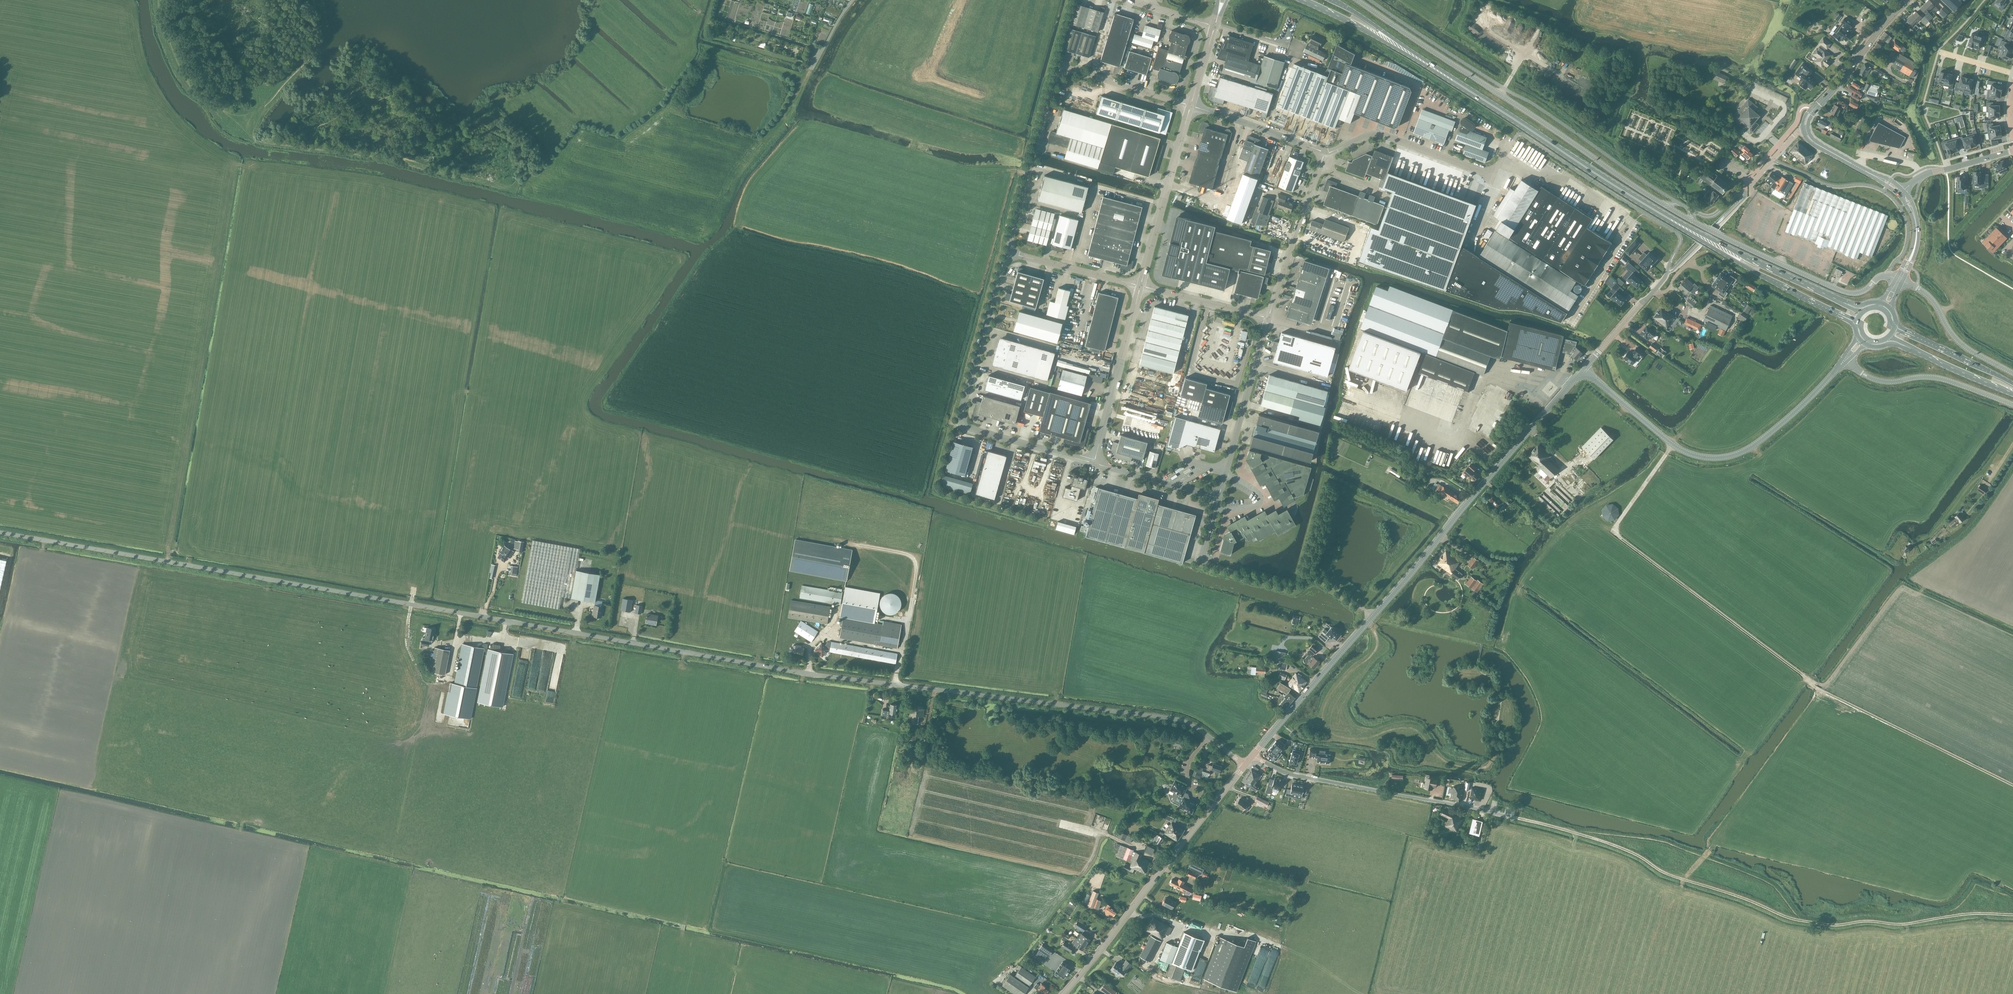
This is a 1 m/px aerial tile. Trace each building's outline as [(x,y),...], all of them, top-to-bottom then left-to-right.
[(1069,23),(1083,27),(1098,32),(1104,13),(1105,9),(1104,8),(1102,7),(1101,7),(1100,11),(1089,8),(1079,5),(1080,1),(1080,0),(1079,0),(1076,0),(1075,4),(1069,23)] [(1934,5),(1934,4),(1930,0),(1928,0),(1924,4),(1930,9),(1933,12),(1935,10),(1936,12),(1939,9),(1934,5)] [(1945,2),(1952,9),(1956,6),(1957,7),(1957,6),(1961,2),(1958,0),(1943,0),(1945,2)] [(2005,1),(2005,0),(1997,0),(1995,2),(2000,6),(1999,8),(2002,10),(2006,4),(2004,2),(2005,1)] [(1929,20),(1933,17),(1928,11),(1930,9),(1924,4),(1920,8),(1924,12),(1922,14),(1929,20)] [(1944,7),(1939,11),(1941,12),(1945,16),(1949,12),(1944,7)] [(1920,19),(1925,25),(1929,20),(1922,14),(1921,15),(1916,11),(1912,16),(1917,21),(1920,19)] [(1100,61),(1110,64),(1124,16),(1115,13),(1100,61)] [(1124,16),(1110,64),(1119,67),(1134,19),(1124,16)] [(1917,22),(1912,16),(1907,21),(1911,24),(1909,26),(1915,32),(1919,28),(1915,24),(1917,22)] [(1845,18),(1841,23),(1842,23),(1839,27),(1837,26),(1833,31),(1835,32),(1837,34),(1838,35),(1836,38),(1839,40),(1841,38),(1846,41),(1851,35),(1847,32),(1847,31),(1849,29),(1850,29),(1853,24),(1845,18)] [(1145,25),(1142,36),(1134,34),(1132,42),(1151,48),(1153,41),(1157,42),(1162,24),(1158,23),(1157,29),(1145,25)] [(1067,51),(1075,54),(1082,32),(1068,28),(1062,50),(1060,55),(1065,56),(1067,51)] [(1175,58),(1182,34),(1171,30),(1168,41),(1171,41),(1168,51),(1167,55),(1175,58)] [(2012,39),(2012,32),(2009,30),(2004,38),(2010,41),(2011,38),(2012,39)] [(1095,36),(1082,32),(1075,54),(1076,54),(1075,58),(1075,59),(1077,59),(1078,59),(1079,56),(1080,57),(1080,55),(1089,58),(1095,36)] [(1884,32),(1880,38),(1888,43),(1892,37),(1884,32)] [(1973,47),(1978,35),(1972,33),(1970,39),(1970,40),(1969,41),(1969,40),(1969,41),(1968,45),(1973,47)] [(1183,60),(1188,44),(1189,43),(1189,42),(1190,42),(1190,41),(1190,40),(1190,39),(1190,38),(1190,36),(1182,34),(1175,58),(1183,60)] [(1313,35),(1310,42),(1311,42),(1309,45),(1307,44),(1304,52),(1323,61),(1327,54),(1319,50),(1323,40),(1313,35)] [(1984,36),(1983,37),(1978,35),(1973,47),(1979,49),(1981,45),(1981,44),(1981,43),(1981,44),(1981,43),(1982,42),(1985,43),(1987,37),(1984,36)] [(1219,58),(1226,60),(1222,72),(1256,83),(1277,89),(1285,62),(1265,56),(1262,65),(1247,61),(1252,44),(1233,38),(1226,42),(1219,58)] [(1815,62),(1822,67),(1824,64),(1827,67),(1830,62),(1827,60),(1828,58),(1828,59),(1831,55),(1824,50),(1826,48),(1827,49),(1831,44),(1823,38),(1819,43),(1822,45),(1820,47),(1819,47),(1818,49),(1817,48),(1813,54),(1816,57),(1818,57),(1815,62)] [(1899,52),(1900,51),(1903,46),(1901,45),(1895,40),(1891,45),(1898,50),(1899,52)] [(1998,49),(2002,50),(2011,54),(2012,53),(2012,48),(2010,47),(2009,47),(2008,46),(2009,43),(2003,41),(2001,40),(1998,49)] [(1877,42),(1874,47),(1882,52),(1885,47),(1877,42)] [(1327,81),(1350,90),(1361,94),(1354,112),(1350,122),(1352,123),(1355,113),(1356,114),(1395,128),(1399,127),(1412,92),(1410,88),(1350,65),(1350,64),(1351,64),(1356,53),(1337,44),(1328,68),(1324,74),(1329,76),(1327,81)] [(1168,82),(1175,58),(1167,55),(1168,51),(1159,48),(1158,47),(1152,68),(1159,71),(1157,78),(1168,82)] [(1889,57),(1882,52),(1874,47),(1871,52),(1887,61),(1889,57)] [(2002,50),(1999,56),(2004,58),(2005,58),(2006,58),(2009,60),(2011,55),(2011,54),(2002,50)] [(1129,51),(1124,68),(1146,75),(1151,58),(1129,51)] [(1899,54),(1897,59),(1913,69),(1917,63),(1900,53),(1899,54)] [(1176,84),(1176,82),(1177,82),(1177,81),(1178,81),(1178,80),(1178,79),(1178,78),(1178,77),(1178,76),(1183,60),(1175,58),(1168,82),(1176,84)] [(1916,70),(1913,69),(1897,59),(1892,66),(1913,78),(1917,71),(1916,70)] [(1350,122),(1354,112),(1361,94),(1350,90),(1327,81),(1329,76),(1324,74),(1294,63),(1278,106),(1335,128),(1339,118),(1350,122)] [(1801,78),(1800,80),(1803,82),(1801,85),(1806,89),(1808,87),(1811,89),(1816,82),(1810,78),(1811,77),(1810,76),(1813,71),(1809,67),(1803,63),(1795,74),(1801,78)] [(1858,74),(1865,78),(1871,68),(1865,63),(1858,74)] [(1883,72),(1876,67),(1873,71),(1880,76),(1881,74),(1883,72)] [(1938,82),(1943,83),(1944,83),(1946,73),(1945,73),(1946,72),(1941,71),(1941,72),(1940,71),(1940,75),(1939,75),(1940,75),(1939,76),(1939,77),(1939,78),(1936,77),(1934,83),(1938,84),(1938,82)] [(1718,72),(1714,79),(1724,83),(1727,76),(1718,72)] [(1948,74),(1946,73),(1944,83),(1943,83),(1943,85),(1949,87),(1948,89),(1952,89),(1954,81),(1951,81),(1951,80),(1951,79),(1951,78),(1952,74),(1948,72),(1948,74)] [(1964,90),(1967,78),(1965,77),(1965,78),(1964,78),(1964,76),(1961,76),(1960,80),(1960,81),(1960,82),(1960,81),(1960,82),(1960,83),(1957,82),(1955,90),(1958,91),(1958,89),(1964,90)] [(1274,93),(1221,77),(1218,88),(1211,86),(1208,94),(1208,96),(1208,97),(1208,98),(1209,99),(1210,100),(1211,101),(1213,102),(1223,105),(1225,100),(1263,111),(1261,117),(1266,118),(1274,93)] [(1967,78),(1964,90),(1969,92),(1969,94),(1972,95),(1974,86),(1971,86),(1971,85),(1972,85),(1972,84),(1971,84),(1972,83),(1973,80),(1969,79),(1969,78),(1967,78)] [(1854,81),(1851,85),(1865,94),(1866,94),(1866,93),(1868,90),(1870,87),(1871,85),(1867,83),(1864,88),(1854,81)] [(1991,85),(1990,90),(2001,92),(2002,86),(1998,85),(1997,85),(1995,85),(1996,82),(1988,81),(1987,84),(1991,85)] [(1851,86),(1848,90),(1853,93),(1851,96),(1858,100),(1859,98),(1860,97),(1861,97),(1862,97),(1863,97),(1864,97),(1865,96),(1865,95),(1866,95),(1865,95),(1851,86)] [(1868,90),(1866,93),(1871,95),(1876,96),(1877,96),(1878,90),(1870,87),(1868,90)] [(2000,98),(2001,92),(1990,90),(1988,90),(1987,99),(1993,100),(1994,97),(1995,97),(1996,97),(2000,98)] [(1157,113),(1111,99),(1102,96),(1097,114),(1159,133),(1164,134),(1167,132),(1172,115),(1170,112),(1158,108),(1157,113)] [(1760,116),(1754,111),(1758,108),(1748,99),(1732,118),(1750,134),(1759,124),(1755,121),(1760,116)] [(1839,99),(1836,104),(1846,109),(1848,107),(1845,106),(1846,103),(1839,99)] [(1987,112),(1989,112),(1999,111),(1999,109),(1999,105),(1996,105),(1995,105),(1994,106),(1994,105),(1993,105),(1993,102),(1986,102),(1987,112)] [(1839,112),(1842,113),(1844,110),(1834,105),(1830,113),(1837,116),(1839,112)] [(1456,121),(1439,115),(1422,109),(1414,133),(1444,144),(1448,134),(1451,135),(1456,121)] [(1056,133),(1051,132),(1048,142),(1068,147),(1064,158),(1098,168),(1100,162),(1148,177),(1150,171),(1155,172),(1163,146),(1158,144),(1160,138),(1111,124),(1063,110),(1056,133)] [(1999,113),(1999,111),(1989,112),(1989,117),(1985,117),(1985,121),(1993,121),(1993,117),(1994,117),(1994,118),(1994,117),(1995,117),(1995,118),(1996,118),(1996,117),(1999,117),(1999,113)] [(1460,127),(1455,140),(1467,144),(1463,155),(1485,163),(1489,152),(1482,150),(1487,137),(1468,130),(1469,129),(1470,129),(1471,129),(1472,129),(1473,129),(1474,128),(1474,127),(1474,126),(1474,125),(1474,124),(1473,123),(1466,119),(1465,118),(1464,118),(1463,118),(1462,119),(1461,120),(1461,121),(1461,122),(1461,123),(1462,124),(1461,128),(1460,127)] [(1863,118),(1858,127),(1862,130),(1867,120),(1863,118)] [(1899,126),(1902,128),(1905,123),(1895,118),(1893,122),(1900,125),(1899,126)] [(1821,120),(1818,124),(1819,124),(1819,125),(1819,126),(1821,127),(1822,126),(1825,127),(1826,125),(1830,128),(1832,125),(1834,122),(1829,119),(1827,123),(1821,120)] [(1197,159),(1196,158),(1190,183),(1213,189),(1220,165),(1219,165),(1221,158),(1226,142),(1230,143),(1232,133),(1231,132),(1232,131),(1230,131),(1231,130),(1227,129),(1226,130),(1225,129),(1224,133),(1209,129),(1210,125),(1208,125),(1209,124),(1204,122),(1204,123),(1202,123),(1202,124),(1201,124),(1199,130),(1200,131),(1200,132),(1204,133),(1198,152),(1199,152),(1197,159)] [(1905,137),(1878,122),(1878,123),(1870,137),(1880,143),(1881,142),(1883,143),(1884,144),(1886,144),(1888,145),(1899,148),(1905,137)] [(1993,123),(1986,124),(1988,133),(2000,131),(1999,125),(1996,126),(1995,126),(1994,126),(1993,126),(1993,123)] [(1967,135),(1968,137),(1971,147),(1973,147),(1973,146),(1977,145),(1976,142),(1975,141),(1975,140),(1975,139),(1978,138),(1976,130),(1972,131),(1973,133),(1967,135)] [(1988,133),(1985,134),(1986,140),(1989,139),(1996,138),(1997,138),(1998,138),(2002,137),(2001,131),(2000,131),(1988,133)] [(1248,161),(1227,218),(1242,224),(1269,149),(1259,145),(1261,141),(1248,136),(1240,158),(1248,161)] [(1968,137),(1963,138),(1962,136),(1959,137),(1960,143),(1963,143),(1964,144),(1964,145),(1965,149),(1969,148),(1971,147),(1968,137)] [(1960,143),(1959,137),(1950,140),(1953,152),(1959,150),(1958,147),(1958,146),(1958,145),(1958,144),(1960,143)] [(1953,152),(1950,140),(1941,142),(1943,148),(1946,148),(1946,149),(1947,150),(1948,154),(1953,152)] [(1812,157),(1814,154),(1799,141),(1789,152),(1800,161),(1805,165),(1812,157)] [(1744,152),(1742,154),(1748,159),(1752,154),(1749,151),(1750,150),(1745,146),(1742,149),(1744,152)] [(1731,152),(1736,157),(1739,153),(1734,148),(1730,152),(1731,152)] [(1347,169),(1346,171),(1365,178),(1366,174),(1385,180),(1394,157),(1375,150),(1373,156),(1371,155),(1367,154),(1353,160),(1352,163),(1349,161),(1347,169)] [(1293,191),(1301,169),(1302,169),(1302,168),(1304,162),(1297,159),(1297,158),(1296,159),(1290,156),(1279,186),(1293,191)] [(1997,163),(1996,163),(1992,165),(1995,172),(2006,167),(2005,167),(2006,166),(2005,162),(2004,163),(2003,161),(1999,162),(1998,162),(1998,163),(1997,163)] [(1711,184),(1723,193),(1729,185),(1713,173),(1712,175),(1709,173),(1704,169),(1699,176),(1704,180),(1710,185),(1711,184)] [(1445,290),(1477,204),(1388,172),(1383,187),(1393,191),(1379,229),(1371,226),(1359,261),(1445,290)] [(1980,178),(1980,177),(1981,177),(1980,177),(1980,172),(1978,172),(1974,172),(1974,180),(1973,180),(1973,184),(1974,184),(1974,185),(1980,185),(1980,188),(1983,188),(1983,180),(1980,180),(1980,178),(1981,178),(1980,178)] [(1777,179),(1778,178),(1772,173),(1767,178),(1768,178),(1765,181),(1767,183),(1769,185),(1771,186),(1770,187),(1775,189),(1772,194),(1780,198),(1783,193),(1786,195),(1793,183),(1782,177),(1781,179),(1780,181),(1777,179)] [(1044,175),(1045,175),(1044,175),(1038,201),(1081,212),(1088,187),(1044,175)] [(1798,176),(1797,176),(1794,181),(1800,184),(1802,178),(1798,176)] [(1964,182),(1964,181),(1964,177),(1961,177),(1961,176),(1957,176),(1957,177),(1956,177),(1956,182),(1957,182),(1957,190),(1963,190),(1963,193),(1967,193),(1967,184),(1964,184),(1964,183),(1964,182)] [(1328,192),(1324,205),(1378,225),(1385,205),(1374,201),(1375,196),(1371,195),(1369,199),(1364,198),(1366,193),(1361,191),(1359,196),(1336,187),(1337,183),(1328,180),(1324,190),(1328,192)] [(1524,214),(1539,191),(1522,180),(1515,191),(1510,188),(1493,216),(1501,222),(1496,230),(1509,238),(1509,237),(1524,214)] [(1888,215),(1876,210),(1804,182),(1785,231),(1798,236),(1799,234),(1816,241),(1815,243),(1818,244),(1817,246),(1820,247),(1824,249),(1824,246),(1827,247),(1828,246),(1846,252),(1845,254),(1857,259),(1860,252),(1872,257),(1888,215)] [(1524,214),(1509,237),(1560,270),(1585,285),(1612,243),(1587,227),(1593,219),(1576,208),(1548,191),(1550,189),(1543,184),(1541,186),(1539,191),(1524,214)] [(1711,205),(1714,201),(1719,195),(1713,191),(1712,193),(1709,190),(1707,193),(1703,198),(1706,201),(1711,205)] [(1290,213),(1294,204),(1285,201),(1287,197),(1278,194),(1273,208),(1278,209),(1282,210),(1283,208),(1287,209),(1286,212),(1290,213)] [(1103,197),(1088,255),(1122,264),(1120,269),(1125,270),(1127,270),(1128,270),(1130,269),(1131,268),(1132,267),(1133,261),(1128,260),(1142,207),(1103,197)] [(1259,207),(1257,211),(1269,215),(1269,214),(1274,201),(1263,197),(1259,207)] [(1269,214),(1269,215),(1257,211),(1259,207),(1257,206),(1251,222),(1252,223),(1252,224),(1252,225),(1253,225),(1253,226),(1254,226),(1255,226),(1256,226),(1256,224),(1266,225),(1266,226),(1270,215),(1269,214)] [(1023,236),(1022,239),(1022,240),(1022,241),(1023,242),(1023,243),(1023,244),(1024,244),(1025,245),(1026,245),(1036,248),(1037,243),(1047,245),(1054,216),(1035,211),(1029,235),(1026,234),(1025,237),(1023,236)] [(1060,215),(1052,244),(1051,249),(1063,252),(1064,248),(1071,249),(1078,220),(1060,215)] [(1238,270),(1237,274),(1238,274),(1239,268),(1248,270),(1254,246),(1250,245),(1251,240),(1214,231),(1215,226),(1190,220),(1190,219),(1186,218),(1177,216),(1170,242),(1170,243),(1171,244),(1169,253),(1167,252),(1167,253),(1162,275),(1171,277),(1176,278),(1224,290),(1230,268),(1238,270)] [(1312,220),(1309,229),(1344,242),(1349,228),(1326,219),(1324,225),(1312,220)] [(1366,237),(1369,228),(1363,226),(1360,235),(1366,237)] [(1996,227),(1992,231),(1998,236),(2002,232),(2000,231),(1999,230),(1998,229),(1996,227)] [(1509,238),(1496,230),(1495,232),(1495,231),(1479,256),(1479,257),(1567,313),(1578,296),(1570,291),(1576,281),(1509,238)] [(1998,236),(1992,231),(1989,235),(1994,240),(1998,236)] [(1998,236),(2003,241),(2007,238),(2007,237),(2005,236),(2004,235),(2003,234),(2002,232),(1998,236)] [(1994,240),(1989,235),(1985,238),(1991,244),(1994,240)] [(2000,245),(2003,241),(1998,236),(1994,240),(2000,245)] [(1991,244),(1985,238),(1982,242),(1987,247),(1991,244)] [(1640,244),(1635,239),(1630,245),(1635,250),(1640,244)] [(1996,249),(2000,245),(1994,240),(1991,244),(1996,249)] [(1993,253),(1996,249),(1991,244),(1987,247),(1993,253)] [(1630,245),(1625,251),(1630,256),(1635,250),(1630,245)] [(1248,270),(1269,276),(1270,272),(1265,271),(1268,262),(1272,263),(1274,256),(1269,255),(1271,250),(1254,246),(1248,270)] [(1567,313),(1479,257),(1479,256),(1471,251),(1465,248),(1464,247),(1460,253),(1446,290),(1500,308),(1517,309),(1533,312),(1562,322),(1567,313)] [(1644,252),(1641,255),(1652,265),(1657,259),(1649,252),(1647,255),(1644,252)] [(1647,271),(1652,265),(1641,255),(1639,258),(1642,261),(1639,263),(1647,271)] [(1941,273),(1949,262),(1944,258),(1936,269),(1941,273)] [(1318,285),(1324,286),(1327,276),(1330,268),(1305,260),(1303,267),(1301,266),(1301,268),(1300,271),(1301,271),(1299,278),(1298,281),(1296,288),(1295,290),(1293,297),(1292,297),(1292,300),(1290,307),(1289,307),(1289,309),(1289,310),(1287,317),(1297,320),(1306,323),(1318,285)] [(1631,282),(1637,287),(1642,281),(1636,276),(1639,272),(1632,265),(1628,270),(1632,273),(1626,280),(1630,283),(1631,282)] [(1011,294),(1007,293),(1005,299),(1036,308),(1045,275),(1038,273),(1037,277),(1024,273),(1026,269),(1019,267),(1011,294)] [(1836,268),(1833,274),(1840,277),(1843,271),(1836,268)] [(1930,275),(1942,285),(1946,280),(1950,284),(1952,281),(1946,276),(1945,277),(1935,269),(1930,275)] [(1233,297),(1239,299),(1240,294),(1257,298),(1258,298),(1262,283),(1267,284),(1268,278),(1239,271),(1233,297)] [(1716,276),(1715,278),(1728,287),(1731,283),(1733,285),(1737,279),(1731,275),(1728,278),(1721,273),(1718,277),(1716,276)] [(1686,293),(1690,289),(1694,291),(1697,288),(1693,285),(1694,284),(1687,278),(1679,287),(1686,293)] [(1712,285),(1720,291),(1718,294),(1724,298),(1728,293),(1725,291),(1728,287),(1715,278),(1714,280),(1715,281),(1712,285)] [(1615,300),(1621,305),(1626,299),(1620,294),(1623,290),(1616,283),(1612,288),(1616,291),(1610,298),(1614,301),(1615,300)] [(1453,310),(1390,285),(1388,290),(1377,286),(1361,328),(1424,352),(1424,353),(1477,373),(1483,375),(1484,371),(1487,365),(1490,356),(1494,357),(1501,358),(1502,355),(1508,331),(1453,310)] [(1068,306),(1067,305),(1070,290),(1059,288),(1055,302),(1050,301),(1047,314),(1065,319),(1068,306)] [(1085,346),(1105,351),(1118,298),(1099,293),(1085,346)] [(1686,302),(1689,304),(1692,307),(1695,304),(1689,298),(1686,301),(1686,302)] [(1954,303),(1962,316),(1967,313),(1959,300),(1954,303)] [(1071,308),(1077,309),(1079,303),(1072,301),(1071,308)] [(1995,309),(2001,312),(2005,303),(1999,301),(1995,309)] [(1704,320),(1726,331),(1731,319),(1733,315),(1711,305),(1710,307),(1709,309),(1704,320)] [(1166,309),(1154,306),(1151,318),(1163,321),(1166,309)] [(1662,306),(1653,318),(1667,328),(1669,325),(1670,325),(1676,317),(1662,306)] [(1163,321),(1174,324),(1177,312),(1166,309),(1163,321)] [(1019,311),(1014,330),(1057,342),(1062,323),(1019,311)] [(1177,312),(1174,324),(1185,327),(1188,315),(1177,312)] [(1742,313),(1739,317),(1745,321),(1748,317),(1742,313)] [(1148,330),(1171,336),(1174,324),(1163,321),(1151,318),(1148,330)] [(1687,318),(1684,323),(1699,330),(1702,325),(1698,323),(1695,322),(1690,319),(1687,318)] [(1510,322),(1508,331),(1502,355),(1505,358),(1555,371),(1560,351),(1570,353),(1577,360),(1582,353),(1576,347),(1577,342),(1563,338),(1564,336),(1510,322)] [(1174,324),(1171,336),(1182,338),(1185,327),(1174,324)] [(1656,333),(1647,326),(1640,334),(1647,339),(1649,336),(1650,335),(1653,337),(1656,333)] [(1145,341),(1168,347),(1171,336),(1148,330),(1145,341)] [(1416,366),(1419,367),(1420,362),(1418,362),(1421,353),(1363,331),(1349,368),(1407,390),(1416,366)] [(1327,377),(1335,347),(1281,332),(1279,342),(1274,341),(1271,351),(1276,352),(1273,362),(1327,377)] [(1171,336),(1168,347),(1179,350),(1182,338),(1171,336)] [(995,366),(1047,380),(1055,353),(1002,338),(1002,339),(1000,338),(999,342),(998,342),(993,360),(994,361),(993,364),(995,365),(995,366)] [(1179,350),(1168,347),(1145,341),(1142,353),(1176,362),(1179,350)] [(1624,358),(1627,361),(1629,363),(1630,363),(1632,365),(1636,360),(1639,362),(1642,358),(1645,354),(1636,348),(1632,354),(1628,352),(1624,358)] [(1658,352),(1657,353),(1658,354),(1660,355),(1662,357),(1666,352),(1664,350),(1662,349),(1661,348),(1660,349),(1658,352)] [(1694,350),(1691,354),(1697,358),(1700,354),(1694,350)] [(1173,373),(1176,362),(1142,353),(1139,365),(1173,373)] [(1470,392),(1477,373),(1424,353),(1420,362),(1419,367),(1417,372),(1464,390),(1470,392)] [(1058,389),(1082,395),(1087,376),(1063,369),(1058,389)] [(1095,372),(1093,378),(1103,381),(1104,374),(1095,372)] [(1021,399),(1025,385),(989,375),(985,390),(1021,399)] [(1269,375),(1269,376),(1265,389),(1294,398),(1323,406),(1327,391),(1269,375)] [(1180,396),(1201,402),(1231,410),(1233,401),(1228,400),(1230,394),(1205,387),(1207,383),(1185,377),(1180,396)] [(1084,445),(1088,430),(1087,428),(1084,427),(1091,403),(1050,392),(1030,387),(1024,411),(1043,416),(1039,431),(1065,438),(1064,441),(1065,443),(1080,447),(1081,447),(1081,448),(1084,446),(1083,446),(1084,445)] [(1323,406),(1294,398),(1265,389),(1265,392),(1261,405),(1290,413),(1299,416),(1298,420),(1319,425),(1324,407),(1323,407),(1323,406)] [(983,396),(981,402),(976,401),(973,412),(973,414),(974,416),(975,418),(977,419),(983,420),(985,415),(1015,424),(1020,406),(983,396)] [(1490,403),(1490,402),(1487,409),(1497,413),(1499,410),(1501,411),(1504,405),(1492,399),(1490,403)] [(1201,402),(1197,417),(1222,423),(1223,417),(1228,419),(1231,410),(1201,402)] [(1319,431),(1259,414),(1256,424),(1316,440),(1319,431)] [(1163,431),(1166,419),(1149,415),(1148,418),(1145,417),(1134,415),(1133,421),(1128,420),(1127,424),(1163,431)] [(1175,416),(1169,437),(1166,447),(1176,449),(1186,444),(1214,452),(1220,429),(1175,416)] [(1594,459),(1613,439),(1602,428),(1583,447),(1594,459)] [(1132,456),(1143,459),(1147,442),(1121,435),(1119,443),(1114,442),(1111,451),(1114,451),(1115,454),(1115,457),(1131,461),(1132,456)] [(1310,461),(1313,452),(1253,435),(1250,445),(1310,461)] [(946,470),(965,475),(973,447),(954,441),(946,470)] [(1550,485),(1537,498),(1558,518),(1575,499),(1554,480),(1554,481),(1551,478),(1558,470),(1547,460),(1551,456),(1538,445),(1527,456),(1541,469),(1537,473),(1550,485)] [(1311,467),(1297,463),(1249,450),(1247,458),(1252,467),(1252,466),(1257,474),(1256,475),(1257,475),(1262,483),(1261,483),(1261,484),(1267,481),(1271,489),(1270,490),(1271,490),(1276,498),(1275,499),(1281,496),(1285,504),(1284,505),(1285,505),(1303,495),(1311,467)] [(975,494),(994,499),(1007,456),(987,451),(975,494)] [(1146,466),(1154,468),(1159,454),(1150,451),(1146,466)] [(1477,469),(1472,464),(1469,468),(1468,467),(1463,474),(1468,478),(1469,477),(1474,481),(1480,475),(1475,471),(1477,469)] [(1571,468),(1563,475),(1569,483),(1578,476),(1571,468)] [(1574,481),(1585,492),(1599,479),(1589,468),(1574,481)] [(970,494),(973,483),(944,475),(941,486),(970,494)] [(1065,487),(1062,496),(1077,501),(1080,488),(1085,489),(1088,480),(1083,478),(1083,477),(1079,476),(1078,477),(1073,476),(1071,485),(1071,488),(1065,487)] [(1438,484),(1435,483),(1432,488),(1435,490),(1449,499),(1450,498),(1457,503),(1461,497),(1453,492),(1454,491),(1446,487),(1445,488),(1438,484)] [(1984,494),(1987,489),(1980,485),(1977,490),(1984,494)] [(1081,526),(1080,530),(1087,532),(1086,535),(1182,562),(1183,561),(1185,553),(1190,534),(1193,524),(1196,515),(1186,512),(1175,509),(1172,508),(1157,504),(1158,500),(1142,496),(1139,495),(1138,498),(1128,496),(1099,488),(1088,528),(1081,526)] [(1496,507),(1499,510),(1505,504),(1502,501),(1496,495),(1494,496),(1493,496),(1492,496),(1490,498),(1491,499),(1490,499),(1491,500),(1490,501),(1496,507)] [(1606,505),(1602,510),(1603,517),(1608,521),(1615,520),(1619,515),(1618,508),(1613,504),(1606,505)] [(1078,505),(1077,510),(1076,509),(1075,516),(1082,517),(1083,506),(1078,505)] [(1220,553),(1221,551),(1229,553),(1229,556),(1233,541),(1235,540),(1235,541),(1236,541),(1244,536),(1246,541),(1247,540),(1255,535),(1258,540),(1258,539),(1275,530),(1278,535),(1278,534),(1295,525),(1296,525),(1287,510),(1287,511),(1279,516),(1276,510),(1276,511),(1276,512),(1268,516),(1265,511),(1264,511),(1265,512),(1248,522),(1245,516),(1245,517),(1245,518),(1237,522),(1236,521),(1236,522),(1228,527),(1228,526),(1227,526),(1230,532),(1226,534),(1225,535),(1220,553)] [(1959,513),(1954,517),(1955,518),(1948,524),(1952,527),(1959,522),(1960,523),(1964,519),(1959,513)] [(1076,526),(1058,521),(1056,529),(1074,534),(1076,526)] [(790,570),(846,581),(852,550),(795,539),(790,570)] [(517,544),(517,549),(516,551),(522,552),(524,542),(518,541),(515,541),(515,544),(517,544)] [(514,552),(503,545),(499,551),(501,553),(498,558),(505,562),(508,558),(509,559),(514,552)] [(1460,560),(1446,550),(1436,564),(1458,580),(1463,574),(1456,569),(1458,566),(1457,565),(1460,560)] [(1479,561),(1474,557),(1468,565),(1473,569),(1479,561)] [(576,570),(571,598),(595,602),(595,600),(600,575),(576,570)] [(1471,577),(1466,584),(1477,593),(1484,584),(1478,580),(1477,581),(1471,577)] [(838,604),(841,605),(843,593),(803,586),(801,598),(835,604),(834,605),(838,606),(838,604)] [(839,616),(843,617),(875,623),(880,593),(845,587),(839,616)] [(880,603),(880,604),(880,605),(880,606),(881,607),(881,608),(881,609),(882,609),(882,610),(883,611),(884,612),(885,613),(886,613),(887,613),(888,614),(889,614),(890,614),(891,614),(892,614),(893,614),(894,614),(895,613),(896,613),(897,612),(898,612),(899,611),(899,610),(900,609),(901,608),(901,607),(901,606),(901,605),(902,604),(902,603),(901,602),(901,601),(901,600),(901,599),(900,598),(900,597),(899,597),(899,596),(898,595),(897,595),(896,594),(895,593),(894,593),(893,593),(892,593),(891,593),(890,593),(889,593),(888,593),(887,593),(886,594),(885,594),(884,595),(883,596),(882,597),(881,598),(881,599),(881,600),(880,601),(880,602),(880,603)] [(631,612),(633,600),(623,598),(621,610),(631,612)] [(790,600),(788,617),(827,623),(830,606),(790,600)] [(601,618),(603,607),(594,605),(592,616),(601,618)] [(652,624),(654,625),(656,625),(658,616),(647,614),(645,623),(652,624)] [(843,617),(840,638),(897,648),(902,624),(884,621),(883,624),(875,623),(843,617)] [(795,631),(812,642),(818,632),(802,622),(795,631)] [(1331,627),(1327,631),(1324,629),(1318,636),(1325,642),(1329,637),(1331,638),(1332,637),(1336,640),(1340,634),(1335,630),(1336,629),(1332,626),(1332,627),(1331,627)] [(429,639),(432,639),(433,633),(434,633),(435,629),(434,629),(434,628),(432,627),(431,628),(427,627),(427,631),(426,631),(425,637),(424,637),(423,641),(422,640),(421,644),(428,646),(428,642),(429,639)] [(827,652),(878,661),(896,664),(897,654),(829,641),(825,645),(822,643),(815,651),(822,657),(827,652)] [(455,684),(450,683),(444,714),(469,719),(483,648),(462,644),(459,662),(455,684)] [(794,653),(803,655),(804,648),(801,648),(801,646),(796,645),(795,646),(793,645),(793,648),(795,649),(794,653)] [(1303,660),(1304,661),(1304,662),(1307,664),(1307,663),(1313,668),(1319,662),(1314,657),(1313,658),(1310,656),(1311,654),(1312,655),(1316,650),(1311,646),(1307,651),(1305,653),(1307,655),(1304,659),(1303,660)] [(435,647),(432,661),(430,672),(444,674),(449,650),(435,647)] [(480,690),(478,702),(501,707),(512,653),(488,649),(480,690)] [(1276,651),(1274,659),(1284,661),(1286,653),(1276,651)] [(1256,667),(1251,667),(1248,666),(1247,673),(1251,673),(1250,674),(1256,675),(1256,672),(1256,668),(1256,667)] [(1284,681),(1285,679),(1287,675),(1281,672),(1278,678),(1284,681)] [(1298,674),(1296,673),(1295,673),(1287,684),(1298,692),(1299,692),(1307,681),(1300,676),(1301,675),(1299,673),(1298,674)] [(1282,695),(1284,696),(1291,702),(1295,697),(1288,691),(1290,689),(1280,682),(1277,688),(1275,690),(1278,692),(1280,690),(1283,692),(1283,693),(1282,695)] [(1281,696),(1279,698),(1288,705),(1291,702),(1284,696),(1283,697),(1281,696)] [(1301,696),(1294,703),(1296,704),(1303,698),(1301,696)] [(1285,709),(1288,705),(1279,698),(1276,702),(1285,709)] [(897,705),(890,704),(889,710),(882,709),(881,715),(891,716),(892,713),(896,714),(897,705)] [(911,722),(920,724),(920,717),(923,717),(924,708),(913,707),(911,722)] [(909,726),(908,742),(916,743),(918,727),(909,726)] [(1276,741),(1273,744),(1273,745),(1272,746),(1280,752),(1283,748),(1284,747),(1283,747),(1285,745),(1285,744),(1280,741),(1280,740),(1280,741),(1278,743),(1276,741)] [(1282,753),(1282,754),(1280,752),(1272,746),(1271,747),(1268,750),(1268,751),(1270,752),(1269,754),(1268,755),(1269,755),(1276,761),(1282,754),(1282,753)] [(1289,762),(1296,764),(1298,758),(1301,759),(1303,752),(1293,749),(1289,762)] [(1330,754),(1318,753),(1318,750),(1310,749),(1309,757),(1317,758),(1316,762),(1329,763),(1330,754)] [(1204,768),(1198,766),(1195,777),(1200,779),(1201,777),(1205,778),(1206,774),(1210,775),(1211,770),(1211,769),(1216,771),(1215,773),(1216,774),(1218,775),(1219,774),(1220,772),(1222,766),(1213,763),(1213,766),(1208,765),(1207,769),(1204,768)] [(1262,776),(1257,772),(1252,768),(1250,771),(1242,782),(1248,786),(1256,791),(1259,787),(1256,785),(1262,776)] [(1432,790),(1433,787),(1436,787),(1438,780),(1434,780),(1434,779),(1427,777),(1425,788),(1432,790)] [(1267,786),(1265,792),(1271,794),(1273,788),(1279,790),(1282,780),(1274,778),(1274,780),(1270,779),(1267,786)] [(1175,780),(1170,790),(1175,793),(1173,797),(1175,801),(1180,804),(1179,807),(1192,814),(1197,804),(1189,800),(1189,799),(1188,795),(1184,793),(1187,786),(1175,780)] [(1292,784),(1291,790),(1287,789),(1286,796),(1293,797),(1293,793),(1302,795),(1304,786),(1292,784)] [(1456,799),(1456,800),(1461,801),(1464,789),(1453,787),(1451,797),(1454,798),(1454,799),(1456,799)] [(1472,787),(1470,799),(1480,800),(1482,789),(1472,787)] [(1255,801),(1266,807),(1269,802),(1268,801),(1257,796),(1255,801)] [(1237,803),(1236,804),(1243,810),(1245,812),(1248,808),(1251,803),(1248,800),(1246,803),(1243,801),(1242,801),(1240,799),(1238,801),(1237,801),(1236,802),(1237,803)] [(1444,810),(1441,815),(1449,819),(1445,826),(1457,831),(1462,820),(1459,818),(1459,817),(1444,810)] [(1474,819),(1470,833),(1479,835),(1483,821),(1474,819)] [(1164,834),(1177,842),(1185,830),(1172,823),(1171,826),(1170,825),(1164,834)] [(1117,836),(1130,843),(1133,838),(1120,831),(1117,836)] [(1163,838),(1157,834),(1152,841),(1159,845),(1163,838)] [(1129,862),(1132,863),(1136,853),(1134,852),(1134,850),(1121,845),(1118,852),(1116,856),(1123,859),(1130,861),(1130,862),(1129,862)] [(1154,848),(1147,845),(1144,851),(1152,854),(1154,848)] [(1143,855),(1136,853),(1132,863),(1131,866),(1125,863),(1123,869),(1133,872),(1134,869),(1146,873),(1149,865),(1148,864),(1149,861),(1141,858),(1143,855)] [(1188,868),(1201,874),(1204,866),(1192,860),(1188,868)] [(1185,882),(1179,879),(1178,882),(1172,879),(1170,884),(1179,889),(1190,895),(1193,889),(1183,884),(1185,882)] [(1093,891),(1088,905),(1094,907),(1097,899),(1099,893),(1093,891)] [(1162,904),(1172,909),(1176,902),(1166,897),(1162,904)] [(1097,899),(1094,907),(1099,909),(1102,901),(1097,899)] [(1106,903),(1103,909),(1105,911),(1106,914),(1108,915),(1112,915),(1113,916),(1114,915),(1115,915),(1116,913),(1116,912),(1116,911),(1110,907),(1111,906),(1106,903)] [(1154,918),(1147,931),(1152,933),(1162,939),(1165,934),(1168,936),(1172,928),(1154,918)] [(1078,921),(1075,926),(1083,931),(1086,927),(1081,924),(1078,921)] [(1184,932),(1172,963),(1192,970),(1200,950),(1200,951),(1205,940),(1184,932)] [(1077,938),(1078,939),(1087,945),(1090,939),(1080,933),(1079,933),(1078,935),(1078,936),(1077,938)] [(1140,957),(1150,962),(1161,941),(1151,936),(1140,957)] [(1075,944),(1074,945),(1083,950),(1087,945),(1078,939),(1077,938),(1075,937),(1072,942),(1075,944)] [(1220,937),(1204,979),(1228,988),(1244,947),(1220,937)] [(1244,947),(1228,988),(1236,991),(1256,941),(1248,938),(1247,940),(1244,947)] [(1073,947),(1065,942),(1062,946),(1070,951),(1073,947)] [(1166,942),(1160,959),(1171,963),(1178,947),(1166,942)] [(1043,944),(1039,949),(1039,950),(1047,955),(1049,956),(1053,950),(1043,944)] [(1116,962),(1111,969),(1119,975),(1120,974),(1122,976),(1131,964),(1126,960),(1121,966),(1116,962)] [(1068,972),(1071,967),(1063,962),(1055,973),(1064,978),(1066,974),(1067,974),(1068,972),(1069,972),(1068,972)] [(1171,963),(1166,976),(1180,981),(1185,968),(1171,963)] [(1015,975),(1014,976),(1029,987),(1036,977),(1022,967),(1016,975),(1015,975)] [(1014,976),(1010,974),(1003,985),(1015,993),(1024,993),(1029,987),(1014,976)] [(1034,987),(1035,988),(1042,993),(1043,992),(1046,993),(1047,993),(1049,991),(1045,988),(1046,987),(1042,983),(1040,986),(1037,983),(1034,987)]
